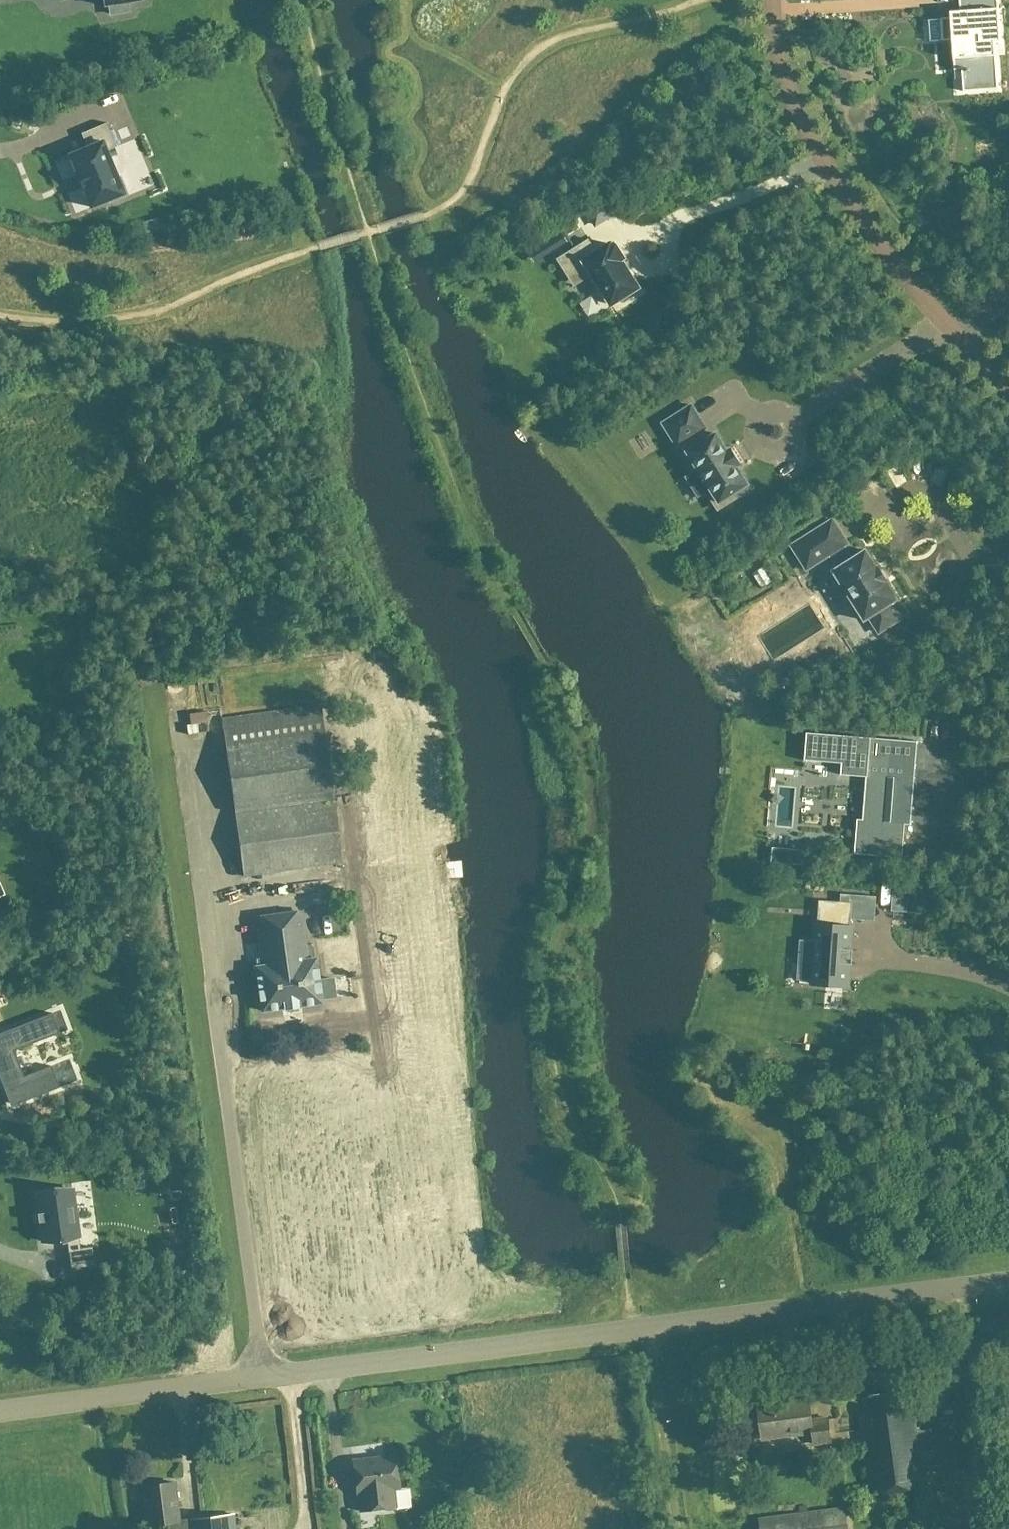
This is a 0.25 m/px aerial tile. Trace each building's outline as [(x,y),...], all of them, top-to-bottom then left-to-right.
[(104,5),(109,4),(110,13),(127,10),(126,1),(134,0),(103,0),(104,5)] [(960,12),(950,13),(950,19),(937,19),(928,20),(929,43),(942,42),(952,41),(954,71),(961,70),(963,93),(998,90),(994,43),(1000,43),(997,0),(959,0),(960,12)] [(114,149),(104,125),(78,136),(84,150),(67,158),(88,209),(105,202),(107,206),(126,198),(118,179),(114,180),(103,154),(114,149)] [(532,259),(542,252),(535,241),(525,248),(532,259)] [(612,248),(610,245),(588,259),(580,245),(556,260),(565,275),(579,267),(595,292),(600,289),(611,306),(621,300),(623,304),(638,295),(635,291),(638,289),(621,262),(624,260),(616,246),(612,248)] [(732,495),(748,486),(737,468),(740,466),(730,450),(727,452),(716,435),(705,442),(699,434),(705,430),(691,407),(663,425),(681,453),(684,451),(689,459),(687,461),(697,478),(701,475),(711,491),(707,493),(718,510),(735,499),(732,495)] [(916,481),(928,481),(927,462),(915,462),(916,481)] [(944,487),(953,471),(943,466),(935,482),(944,487)] [(898,489),(910,485),(903,467),(892,471),(898,489)] [(895,602),(897,601),(896,599),(896,600),(886,584),(885,582),(878,571),(877,569),(876,569),(866,553),(867,553),(866,551),(864,553),(853,560),(844,547),(847,545),(832,521),(791,547),(806,571),(828,557),(837,570),(835,571),(833,572),(834,574),(845,591),(842,593),(850,605),(853,603),(863,620),(864,622),(866,621),(866,620),(869,618),(879,634),(898,622),(888,606),(895,602)] [(769,637),(775,650),(792,642),(787,629),(769,637)] [(320,706),(221,720),(243,874),(342,861),(320,706)] [(914,770),(917,743),(806,734),(804,761),(841,764),(840,776),(866,778),(862,821),(857,820),(854,855),(902,859),(904,825),(910,826),(913,789),(907,789),(908,769),(914,770)] [(803,851),(787,849),(786,865),(801,866),(803,851)] [(20,890),(10,868),(0,873),(0,900),(20,890)] [(800,942),(798,965),(813,966),(811,982),(811,985),(847,988),(849,965),(852,966),(852,964),(849,964),(849,952),(853,952),(853,950),(850,950),(851,928),(850,928),(850,921),(852,904),(840,903),(819,901),(817,925),(815,925),(814,943),(800,942)] [(255,969),(261,1012),(284,1009),(284,1010),(286,1010),(286,1009),(296,1007),(296,1009),(298,1008),(298,1007),(321,1004),(320,1000),(335,998),(332,980),(318,982),(315,960),(308,961),(301,914),(256,920),(262,968),(255,969)] [(51,1014),(0,1033),(0,1082),(9,1106),(56,1088),(48,1067),(20,1078),(10,1052),(59,1034),(51,1014)] [(39,1224),(42,1243),(58,1241),(58,1242),(62,1241),(62,1240),(66,1240),(70,1270),(94,1267),(91,1248),(79,1250),(71,1190),(55,1193),(55,1192),(52,1192),(52,1193),(36,1195),(38,1214),(37,1215),(37,1216),(39,1216),(40,1223),(38,1223),(38,1224),(39,1224)] [(905,1392),(864,1398),(866,1415),(859,1416),(869,1494),(925,1486),(923,1472),(936,1471),(960,1467),(953,1416),(929,1419),(930,1430),(918,1431),(917,1429),(917,1428),(915,1429),(913,1414),(908,1415),(905,1392)] [(807,1400),(758,1406),(762,1438),(812,1432),(814,1446),(829,1444),(826,1417),(810,1419),(807,1400)] [(389,1507),(387,1491),(397,1490),(393,1455),(352,1460),(356,1495),(357,1495),(359,1512),(396,1507),(395,1504),(394,1504),(395,1506),(389,1507)] [(141,1486),(147,1526),(158,1525),(159,1528),(233,1528),(231,1514),(178,1521),(173,1482),(141,1486)] [(842,1507),(758,1519),(760,1528),(845,1528),(842,1507)]
